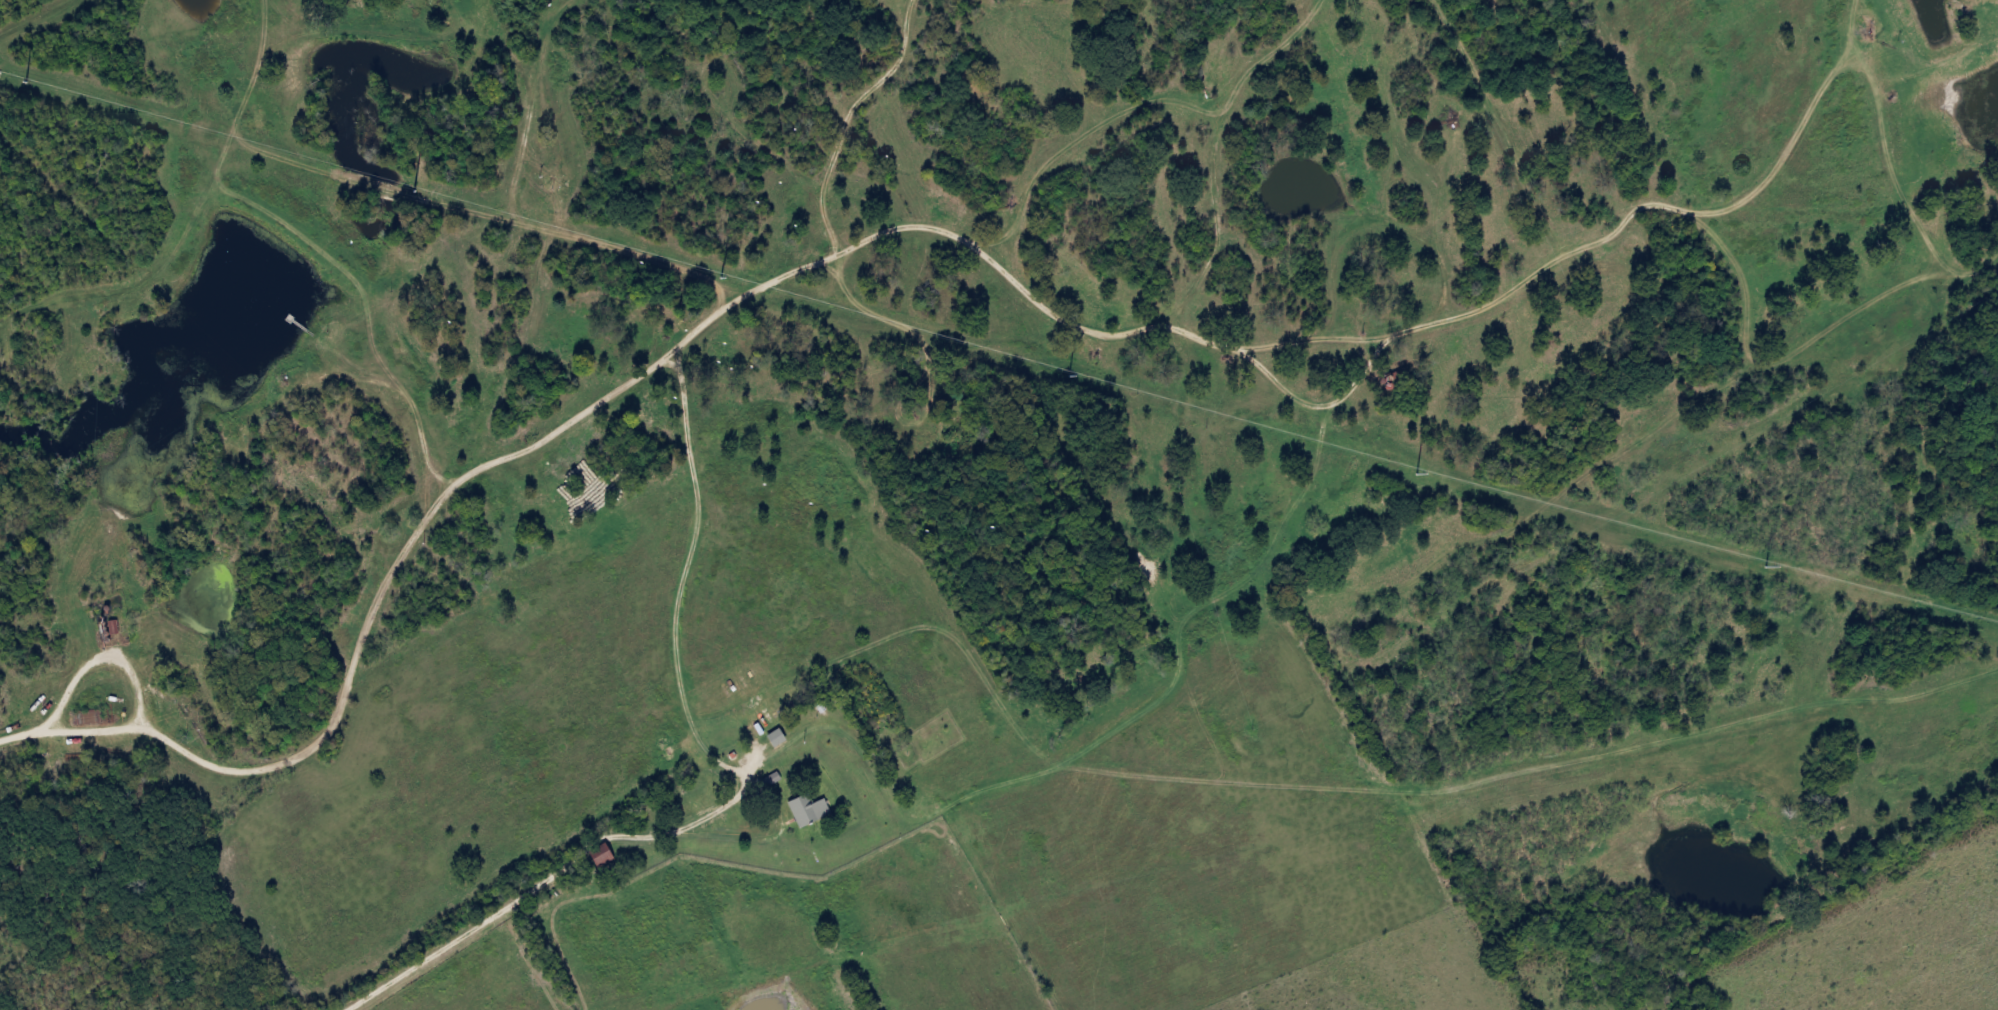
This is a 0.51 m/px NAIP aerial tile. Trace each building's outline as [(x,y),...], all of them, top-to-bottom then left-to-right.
[(116,634),(107,634),(107,619),(116,619),(116,634)] [(168,711),(162,697),(173,692),(179,706),(168,711)] [(784,801),(803,792),(809,803),(820,798),(828,812),(797,827),(784,801)] [(584,851),(602,842),(611,860),(593,868),(584,851)]
